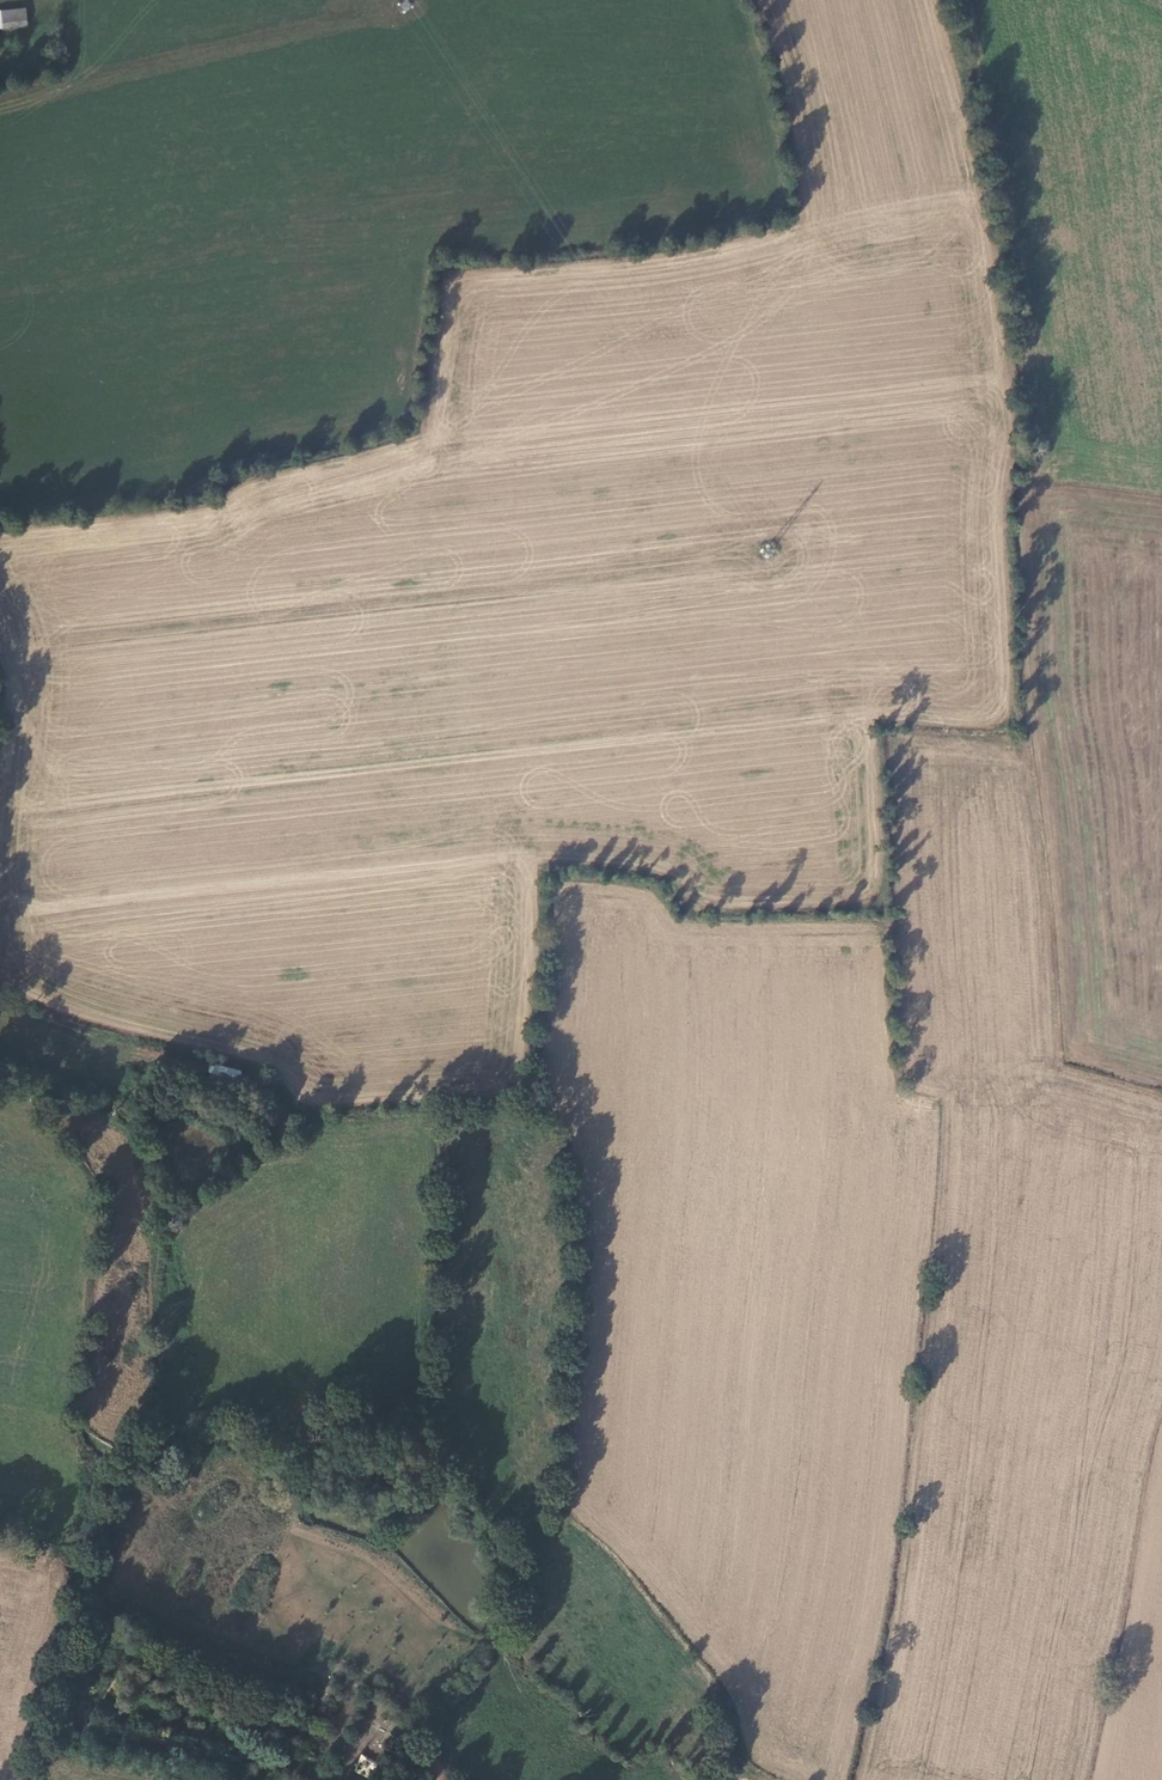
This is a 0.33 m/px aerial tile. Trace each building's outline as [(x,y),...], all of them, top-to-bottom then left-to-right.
[(19,27),(18,11),(0,12),(0,28),(19,27)] [(209,1063),(206,1072),(237,1082),(240,1072),(209,1063)] [(118,1673),(113,1670),(103,1699),(109,1701),(118,1673)] [(370,1779),(378,1763),(361,1755),(353,1771),(370,1779)]
